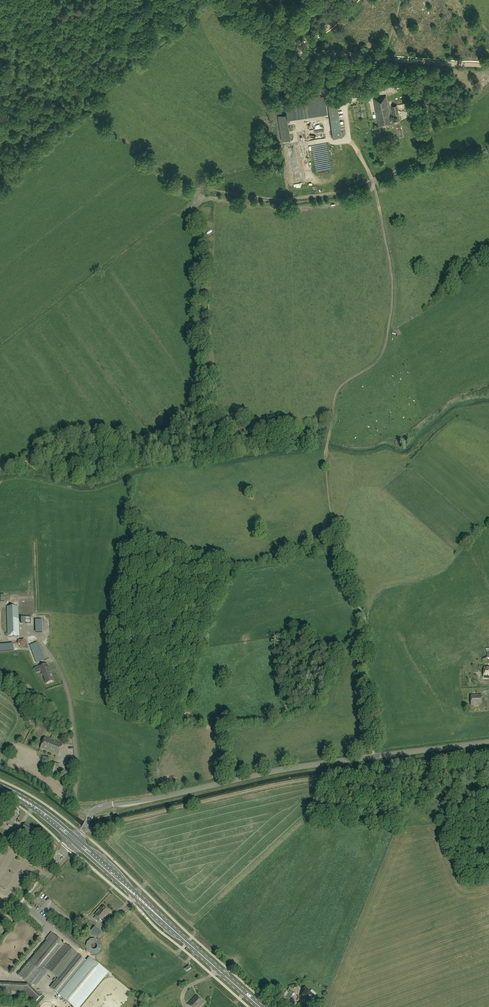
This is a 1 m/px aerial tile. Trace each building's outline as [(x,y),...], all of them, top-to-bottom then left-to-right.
[(384,82),(386,89),(397,87),(396,79),(384,82)] [(326,113),(325,105),(324,97),(317,98),(320,114),(326,113)] [(385,97),(373,99),(378,127),(391,124),(385,97)] [(327,104),(332,139),(341,138),(336,103),(327,104)] [(8,636),(19,636),(18,606),(7,607),(8,636)] [(37,663),(43,660),(35,637),(28,639),(37,663)] [(20,640),(21,647),(28,645),(26,638),(20,640)] [(53,681),(50,672),(49,666),(48,667),(47,664),(39,666),(42,675),(43,674),(46,683),(53,681)] [(471,705),(482,705),(482,696),(471,696),(471,705)] [(58,756),(62,744),(45,737),(40,748),(58,756)] [(59,768),(60,763),(51,760),(49,766),(52,766),(51,769),(49,768),(47,774),(56,777),(58,771),(56,771),(57,768),(59,768)] [(12,827),(20,814),(18,813),(19,811),(14,808),(13,810),(11,809),(10,810),(7,809),(5,812),(8,814),(3,822),(12,827)] [(32,837),(37,829),(33,826),(32,827),(30,826),(30,825),(26,822),(21,831),(25,833),(26,832),(28,833),(27,835),(32,837)] [(102,922),(110,912),(103,905),(94,915),(102,922)] [(96,939),(102,933),(95,926),(89,933),(96,939)] [(35,984),(47,971),(45,969),(46,968),(58,978),(50,988),(58,995),(73,1006),(80,1006),(108,973),(89,957),(85,962),(60,942),(61,941),(53,934),(18,975),(31,985),(33,983),(35,984)] [(12,984),(0,984),(0,994),(11,995),(12,984)] [(310,1003),(315,997),(309,992),(310,991),(305,987),(302,990),(304,992),(301,996),(304,999),(305,999),(310,1003)] [(286,998),(285,997),(284,997),(283,999),(288,1002),(289,1000),(289,999),(291,995),(292,995),(294,993),(291,990),(289,993),(286,998)] [(204,1002),(196,995),(188,1005),(191,1006),(200,1006),(204,1002)]
